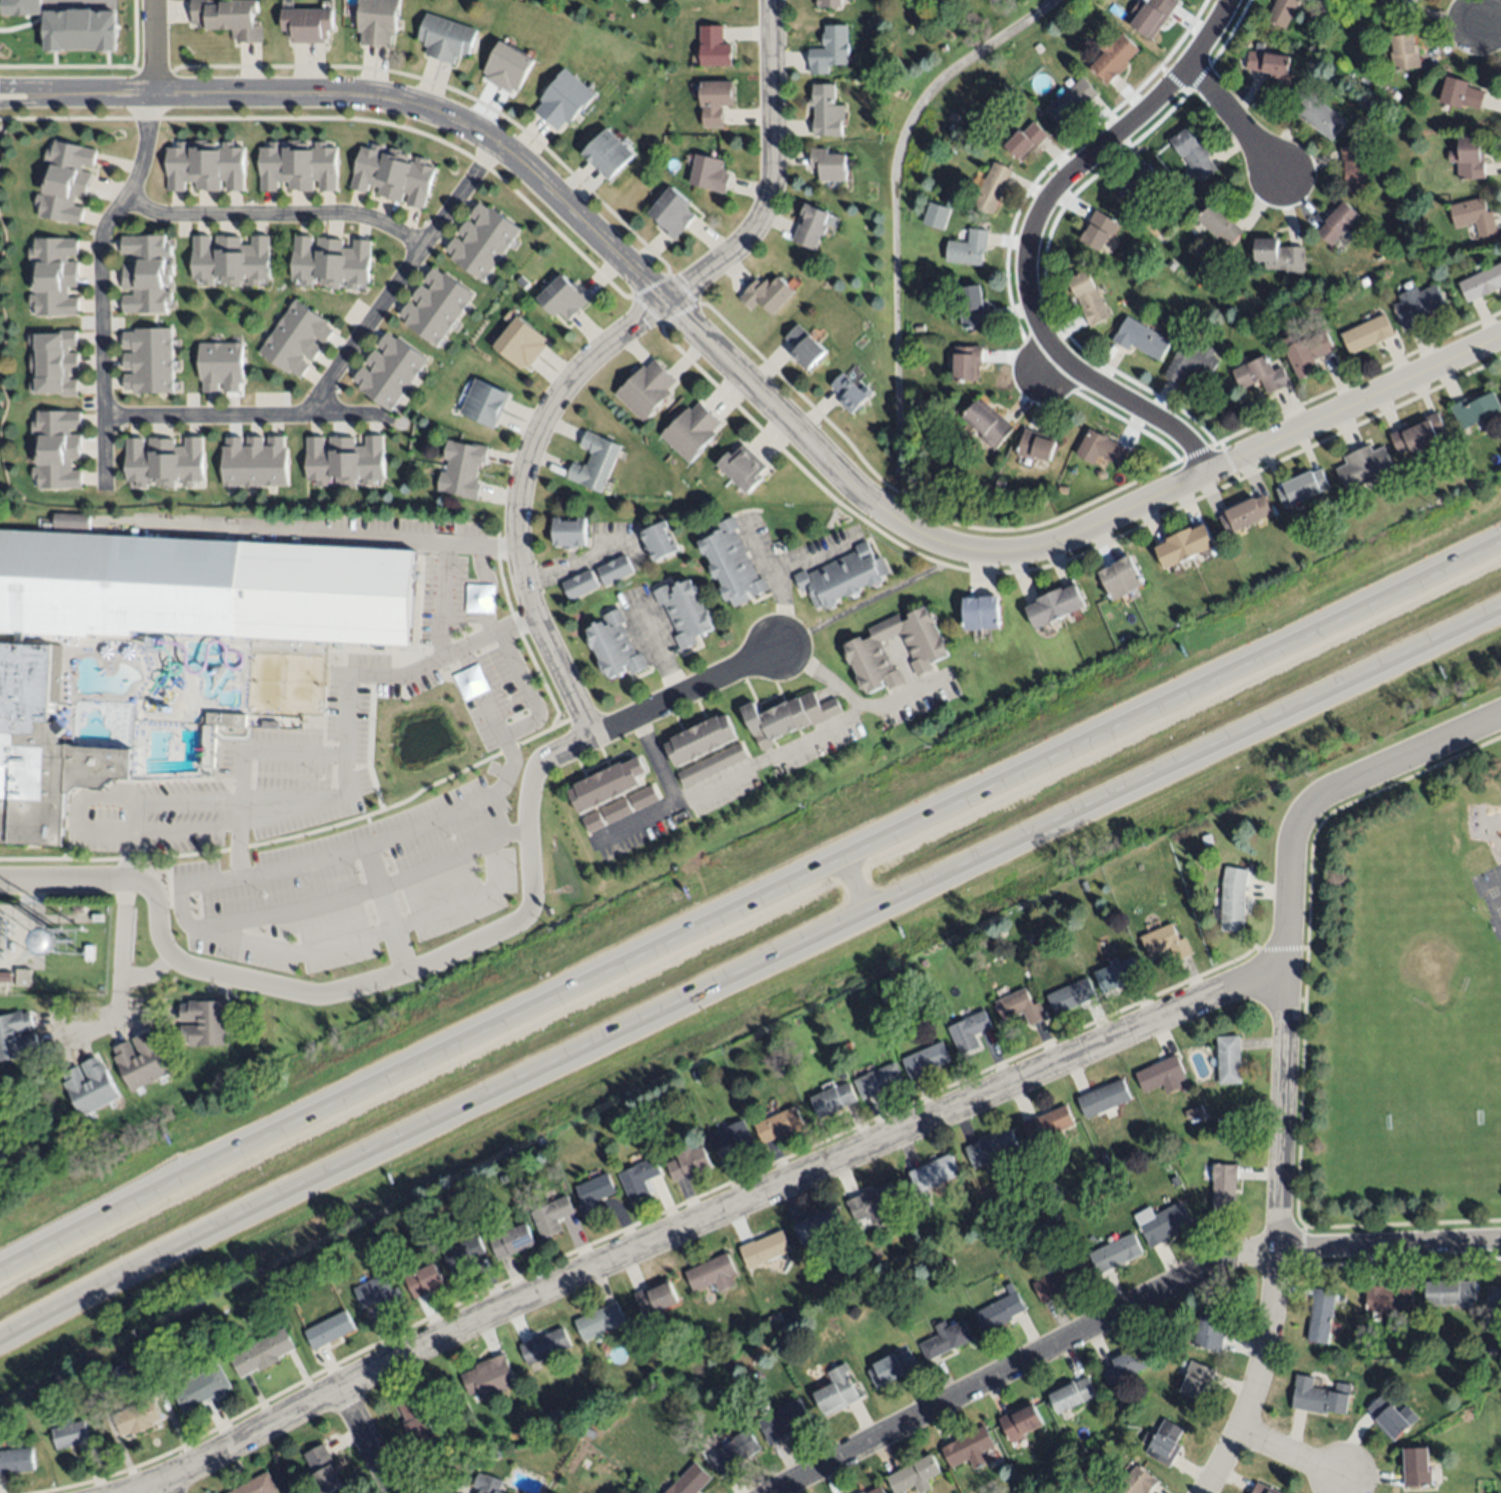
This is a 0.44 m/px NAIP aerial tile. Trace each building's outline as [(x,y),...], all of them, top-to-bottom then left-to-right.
[(2,15),(2,0),(42,0),(42,11),(42,15),(31,15),(31,16),(15,16),(15,15),(2,15)] [(192,25),(192,0),(254,0),(254,10),(252,10),(252,23),(262,23),(262,43),(246,43),(246,40),(238,41),(238,37),(233,37),(233,27),(196,27),(196,25),(192,25)] [(355,30),(360,0),(400,0),(395,34),(392,34),(391,47),(360,42),(362,31),(355,30)] [(817,8),(842,8),(842,0),(817,0),(817,8)] [(1145,7),(1150,0),(1171,0),(1177,5),(1150,40),(1130,25),(1136,17),(1130,12),(1138,2),(1145,7)] [(1266,20),(1276,0),(1299,0),(1286,28),(1266,20)] [(282,7),(331,7),(331,29),(328,28),(328,39),(324,39),(324,42),(291,41),(291,38),(287,38),(287,29),(281,29),(282,7)] [(45,51),(118,50),(117,11),(44,12),(45,51)] [(426,12),(477,28),(468,55),(461,53),(461,55),(456,54),(453,63),(425,54),(427,46),(424,45),(425,40),(418,37),(426,12)] [(700,23),(723,22),(723,41),(730,41),(730,63),(701,64),(700,23)] [(846,23),(847,61),(829,62),(829,72),(810,72),(809,48),(825,48),(825,44),(823,44),(822,32),(825,32),(825,24),(846,23)] [(1390,52),(1394,52),(1392,36),(1414,34),(1415,43),(1418,43),(1421,67),(1393,71),(1390,52)] [(1088,68),(1104,51),(1099,46),(1107,36),(1114,43),(1121,36),(1137,49),(1125,62),(1126,62),(1106,85),(1088,68)] [(501,39),(535,59),(517,90),(512,87),(510,91),(485,77),(487,74),(483,71),(501,39)] [(1289,85),(1282,84),(1281,94),(1265,92),(1267,80),(1271,81),(1272,74),(1246,70),(1249,51),(1290,57),(1287,74),(1291,75),(1289,85)] [(566,67),(597,93),(583,109),(582,108),(569,123),(565,119),(557,129),(535,110),(543,101),(540,98),(566,67)] [(1446,77),(1468,83),(1467,86),(1484,90),(1479,110),(1462,106),(1461,108),(1439,102),(1446,77)] [(1044,109),(1083,78),(1097,95),(1059,126),(1044,109)] [(700,81),(733,80),(734,103),(723,103),(724,125),(703,126),(702,105),(700,105),(700,81)] [(812,84),(833,84),(833,119),(839,119),(839,135),(814,135),(815,107),(809,107),(809,98),(812,98),(812,84)] [(1347,122),(1332,142),(1293,112),(1307,92),(1347,122)] [(1021,162),(1008,148),(1033,121),(1048,135),(1021,162)] [(606,124),(635,153),(608,180),(580,151),(606,124)] [(1170,139),(1187,128),(1197,143),(1201,141),(1210,156),(1208,157),(1216,170),(1200,181),(1183,156),(1182,158),(1170,139)] [(1457,137),(1478,136),(1479,158),(1485,158),(1486,176),(1456,178),(1455,162),(1447,163),(1447,149),(1457,149),(1457,137)] [(55,139),(98,149),(93,167),(82,165),(80,173),(89,175),(84,198),(75,196),(73,204),(84,207),(80,222),(41,212),(42,208),(34,206),(38,191),(44,192),(51,163),(44,161),(47,147),(53,149),(55,139)] [(189,182),(189,148),(197,148),(197,142),(207,142),(207,190),(196,190),(196,182),(189,182)] [(207,190),(207,142),(218,142),(217,148),(223,148),(224,181),(221,181),(221,190),(207,190)] [(224,181),(223,148),(223,142),(235,142),(235,148),(243,148),(243,191),(227,191),(227,181),(224,181)] [(282,182),(282,148),(289,148),(289,142),(300,142),(301,190),(290,190),(289,183),(282,182)] [(301,190),(300,142),(310,142),(310,148),(316,148),(316,181),(313,181),(314,190),(301,190)] [(316,181),(316,148),(316,142),(327,142),(327,148),(337,148),(337,192),(321,191),(321,181),(316,181)] [(189,148),(189,182),(186,182),(186,191),(168,191),(168,148),(177,148),(177,143),(189,143),(189,148)] [(282,148),(282,182),(278,182),(278,191),(261,191),(262,148),(270,148),(270,143),(282,143),(282,148)] [(361,146),(372,149),(373,143),(382,145),(381,149),(387,151),(388,147),(406,152),(405,159),(412,161),(414,155),(425,158),(424,163),(434,166),(423,208),(407,204),(410,193),(403,191),(400,203),(384,199),(386,194),(378,192),(379,185),(368,182),(366,190),(351,186),(361,146)] [(1366,190),(1350,194),(1344,161),(1342,162),(1340,148),(1360,144),(1363,164),(1375,162),(1379,182),(1365,185),(1366,190)] [(810,149),(827,148),(828,154),(844,154),(845,178),(819,179),(819,167),(811,167),(810,149)] [(697,151),(723,158),(721,168),(731,170),(725,193),(709,189),(710,187),(689,182),(697,151)] [(1113,189),(1146,162),(1157,177),(1146,185),(1150,190),(1127,207),(1113,189)] [(972,204),(993,163),(1012,173),(991,213),(972,204)] [(669,186),(689,202),(686,206),(696,215),(675,240),(656,224),(659,220),(648,211),(669,186)] [(1482,197),(1486,213),(1491,211),(1496,233),(1478,238),(1474,223),(1454,228),(1448,206),(1482,197)] [(1345,199),(1361,212),(1347,229),(1352,234),(1347,240),(1341,235),(1332,246),(1316,233),(1345,199)] [(520,227),(482,280),(450,257),(453,253),(445,247),(453,235),(460,241),(464,236),(457,231),(466,218),(474,223),(477,218),(470,213),(478,201),(488,208),(490,205),(520,227)] [(793,239),(807,201),(829,210),(814,248),(793,239)] [(922,224),(943,231),(950,209),(929,202),(922,224)] [(1197,220),(1213,202),(1234,221),(1233,222),(1243,231),(1230,246),(1221,237),(1218,239),(1197,220)] [(1096,210),(1119,224),(1111,238),(1110,236),(1100,252),(1081,241),(1089,228),(1086,227),(1096,210)] [(946,262),(948,240),(968,243),(969,229),(987,231),(985,253),(983,253),(981,266),(946,262)] [(167,257),(133,257),(133,254),(122,254),(122,236),(167,237),(167,246),(171,246),(171,257),(167,257)] [(214,246),(214,280),(214,285),(202,285),(203,280),(193,280),(193,236),(210,236),(210,246),(214,246)] [(214,280),(214,246),(216,246),(216,236),(229,236),(229,284),(222,284),(222,280),(214,280)] [(229,284),(229,236),(242,236),(242,246),(249,246),(249,280),(241,280),(241,284),(229,284)] [(249,280),(249,246),(252,246),(252,236),(269,236),(269,280),(260,280),(260,285),(249,285),(249,280)] [(315,247),(313,281),(312,286),(302,285),(302,280),(292,279),(295,236),(312,237),(312,247),(315,247)] [(313,281),(315,247),(318,247),(318,237),(332,238),(328,288),(320,287),(320,281),(313,281)] [(328,288),(332,238),(344,239),(343,249),(349,249),(347,283),(340,283),(339,289),(328,288)] [(68,260),(34,261),(29,260),(29,249),(34,249),(34,239),(78,239),(78,256),(68,256),(68,260)] [(1264,270),(1265,263),(1265,262),(1255,263),(1255,239),(1278,239),(1278,247),(1303,247),(1304,273),(1285,273),(1285,270),(1264,270)] [(347,283),(349,249),(353,249),(354,240),(371,241),(368,285),(359,284),(358,289),(347,289),(347,283)] [(172,275),(122,275),(123,265),(133,264),(133,257),(167,257),(167,265),(172,265),(172,275)] [(78,276),(30,277),(30,267),(34,267),(34,261),(68,260),(68,263),(79,263),(78,276)] [(1457,283),(1500,262),(1500,284),(1466,301),(1457,283)] [(474,291),(436,345),(405,323),(407,320),(398,313),(407,300),(415,306),(418,301),(411,296),(420,282),(429,288),(431,285),(424,279),(433,266),(443,274),(445,271),(474,291)] [(1067,279),(1086,269),(1096,287),(1111,314),(1091,325),(1067,279)] [(536,298),(561,274),(570,284),(574,280),(589,296),(565,319),(558,311),(553,316),(536,298)] [(794,290),(772,312),(760,300),(751,309),(738,296),(757,276),(762,281),(766,277),(771,282),(778,274),(794,290)] [(167,292),(134,292),(134,289),(122,289),(122,275),(172,275),(172,284),(167,284),(167,292)] [(68,295),(34,295),(34,287),(30,287),(30,277),(78,276),(78,288),(68,288),(68,295)] [(1361,279),(1367,276),(1370,283),(1364,286),(1361,279)] [(1422,316),(1424,321),(1404,331),(1391,306),(1401,302),(1398,296),(1416,286),(1419,292),(1434,284),(1445,304),(1422,316)] [(989,324),(962,328),(959,311),(962,311),(958,288),(980,285),(982,301),(985,300),(989,324)] [(134,292),(167,292),(172,292),(172,303),(167,303),(167,312),(122,312),(122,295),(134,295),(134,292)] [(34,295),(68,295),(68,298),(79,298),(79,316),(34,315),(34,304),(30,304),(30,295),(34,295)] [(295,298),(328,320),(325,324),(333,329),(324,342),(316,336),(312,342),(320,346),(311,359),(305,355),(301,359),(307,363),(299,377),(290,370),(288,372),(259,353),(295,298)] [(492,345),(510,323),(504,318),(513,307),(547,335),(542,342),(546,345),(529,366),(525,363),(521,368),(492,345)] [(1384,314),(1393,334),(1350,354),(1341,334),(1384,314)] [(1127,316),(1171,342),(1159,362),(1131,345),(1127,350),(1112,341),(1127,316)] [(797,323),(826,349),(808,370),(791,355),(797,348),(785,337),(797,323)] [(914,326),(922,324),(923,331),(914,332),(914,326)] [(171,327),(173,391),(134,392),(133,387),(124,388),(124,373),(133,373),(133,366),(124,366),(124,352),(132,352),(132,345),(123,345),(123,332),(134,332),(134,328),(171,327)] [(1284,349),(1287,347),(1283,340),(1290,336),(1294,343),(1323,329),(1334,351),(1315,360),(1319,372),(1299,381),(1284,349)] [(428,357),(389,412),(356,389),(359,384),(352,379),(362,365),(370,371),(373,366),(364,360),(373,348),(381,353),(384,349),(376,344),(386,330),(396,338),(398,336),(428,357)] [(69,350),(35,350),(35,347),(29,347),(29,335),(61,335),(61,331),(77,331),(77,348),(69,348),(69,350)] [(915,336),(921,342),(916,347),(910,341),(915,336)] [(1164,376),(1184,340),(1203,350),(1206,345),(1215,350),(1213,356),(1219,359),(1207,380),(1188,369),(1179,384),(1164,376)] [(199,342),(243,343),(242,382),(239,382),(239,390),(224,390),(224,381),(217,381),(217,391),(202,391),(203,380),(198,380),(199,342)] [(955,347),(973,347),(973,346),(981,346),(980,365),(979,365),(979,380),(975,380),(975,383),(954,383),(955,347)] [(78,365),(31,365),(31,354),(35,354),(35,350),(69,350),(69,353),(78,353),(78,365)] [(1242,389),(1233,370),(1248,363),(1249,365),(1266,356),(1274,371),(1278,369),(1286,385),(1267,394),(1261,380),(1242,389)] [(613,392),(626,379),(628,380),(643,364),(646,367),(655,357),(670,370),(668,372),(677,380),(668,390),(671,392),(657,407),(658,408),(645,422),(613,392)] [(70,378),(35,379),(35,375),(31,375),(31,365),(78,365),(78,374),(70,374),(70,378)] [(843,370),(859,387),(863,382),(872,391),(849,413),(838,401),(842,397),(829,383),(843,370)] [(476,376),(509,392),(493,427),(460,412),(476,376)] [(35,379),(70,378),(70,380),(77,380),(77,396),(62,396),(62,394),(29,394),(29,382),(35,383),(35,379)] [(1493,391),(1500,407),(1500,412),(1462,431),(1450,407),(1465,399),(1465,398),(1468,403),(1493,391)] [(980,439),(983,434),(963,417),(976,401),(977,402),(980,399),(1014,428),(994,451),(980,439)] [(659,433),(687,404),(691,408),(699,400),(721,422),(713,430),(717,434),(689,462),(659,433)] [(70,434),(38,434),(32,434),(32,422),(38,422),(38,412),(81,412),(81,430),(70,430),(70,434)] [(1412,452),(1410,448),(1409,448),(1398,452),(1389,434),(1401,429),(1402,431),(1428,418),(1427,417),(1436,412),(1446,432),(1437,436),(1438,439),(1412,452)] [(620,442),(600,491),(566,477),(573,461),(582,465),(583,463),(587,464),(592,452),(589,451),(591,447),(580,443),(586,428),(620,442)] [(1017,456),(1025,429),(1038,433),(1036,436),(1056,442),(1049,462),(1036,459),(1035,461),(1017,456)] [(1099,455),(1095,464),(1077,455),(1091,429),(1101,435),(1102,433),(1109,437),(1108,438),(1129,449),(1121,467),(1099,455)] [(307,478),(306,436),(323,436),(323,447),(330,447),(329,436),(353,435),(353,445),(365,445),(365,434),(380,433),(382,477),(372,477),(373,483),(361,484),(361,478),(354,479),(354,484),(343,484),(343,481),(335,482),(335,476),(330,476),(330,478),(325,478),(325,484),(317,484),(317,478),(307,478)] [(82,449),(33,449),(33,441),(38,441),(38,434),(70,434),(70,435),(82,435),(82,449)] [(222,485),(221,444),(225,444),(225,434),(240,434),(241,444),(246,444),(246,435),(262,435),(262,443),(267,443),(267,435),(281,435),(281,446),(285,446),(285,484),(222,485)] [(126,436),(141,435),(142,449),(148,448),(148,435),(165,435),(165,437),(173,437),(174,446),(184,446),(184,436),(202,435),(204,479),(193,480),(193,485),(183,486),(182,479),(174,479),(175,487),(164,487),(164,483),(155,483),(155,479),(146,479),(147,486),(136,486),(136,479),(127,479),(126,436)] [(447,437),(488,445),(485,462),(481,461),(480,466),(477,465),(475,477),(479,478),(478,483),(480,483),(477,499),(461,496),(462,494),(436,489),(440,470),(446,471),(449,459),(443,458),(447,437)] [(717,463),(733,448),(735,450),(742,443),(765,466),(758,474),(762,478),(746,493),(717,463)] [(1346,493),(1346,490),(1335,469),(1347,464),(1344,458),(1370,445),(1373,451),(1383,446),(1394,469),(1346,493)] [(71,468),(38,468),(38,460),(33,460),(33,449),(82,449),(82,460),(71,460),(71,468)] [(38,468),(71,468),(71,470),(81,470),(81,488),(37,487),(37,480),(33,480),(33,468),(38,468)] [(1306,498),(1292,505),(1292,504),(1284,507),(1280,499),(1276,489),(1283,486),(1282,484),(1312,470),(1312,473),(1321,468),(1329,487),(1321,490),(1322,492),(1306,498)] [(1098,477),(1098,473),(1100,471),(1104,471),(1106,473),(1106,476),(1104,479),(1100,479),(1098,477)] [(998,479),(1006,482),(1002,491),(993,487),(998,479)] [(983,489),(985,484),(992,486),(989,492),(983,489)] [(1264,499),(1271,514),(1264,517),(1265,518),(1236,532),(1237,532),(1228,536),(1219,517),(1227,514),(1225,511),(1249,499),(1254,497),(1255,499),(1262,495),(1264,499)] [(54,512),(91,514),(90,528),(53,525),(54,512)] [(734,528),(758,578),(763,576),(769,588),(753,596),(750,590),(745,592),(748,598),(731,606),(728,598),(725,600),(719,588),(722,587),(717,576),(714,577),(709,566),(711,564),(706,553),(704,554),(697,539),(702,537),(698,530),(712,524),(714,528),(720,526),(717,521),(734,514),(739,526),(734,528)] [(553,544),(553,516),(561,516),(561,520),(577,520),(577,516),(585,517),(584,544),(575,544),(575,548),(563,548),(563,544),(553,544)] [(640,532),(665,519),(668,525),(664,527),(673,544),(676,542),(679,549),(654,561),(640,532)] [(1214,544),(1165,567),(1155,547),(1169,541),(1167,537),(1191,525),(1192,529),(1204,523),(1214,544)] [(62,843),(0,841),(0,642),(14,643),(14,632),(0,632),(0,528),(417,549),(412,645),(130,628),(130,636),(24,631),(23,643),(54,644),(50,719),(60,732),(59,741),(70,742),(75,745),(132,748),(130,777),(113,776),(100,786),(78,784),(70,791),(64,791),(62,843)] [(855,545),(866,540),(875,560),(881,557),(888,571),(880,575),(882,579),(869,585),(868,583),(858,587),(860,590),(847,596),(846,593),(834,598),(836,602),(824,608),(822,605),(816,608),(807,588),(799,592),(792,575),(805,569),(807,573),(857,551),(855,545)] [(1143,581),(1111,598),(1097,572),(1114,563),(1113,561),(1128,553),(1143,581)] [(603,584),(596,567),(625,554),(633,571),(603,584)] [(597,585),(569,599),(561,582),(589,569),(597,585)] [(651,589),(667,582),(672,591),(674,590),(672,584),(688,577),(692,585),(696,583),(701,594),(697,595),(704,609),(706,608),(711,617),(708,618),(712,625),(694,634),(697,641),(679,650),(673,636),(678,634),(664,603),(659,606),(651,589)] [(1252,583),(1255,588),(1249,592),(1246,586),(1252,583)] [(1036,628),(1026,607),(1038,601),(1037,599),(1062,587),(1063,589),(1074,584),(1084,605),(1036,628)] [(963,628),(963,596),(980,597),(980,594),(997,594),(996,626),(981,626),(981,628),(963,628)] [(867,628),(897,613),(901,621),(910,617),(908,612),(924,604),(927,610),(929,609),(935,621),(933,623),(939,636),(941,635),(947,647),(944,648),(947,654),(929,663),(932,668),(916,676),(909,662),(913,660),(899,631),(879,641),(892,669),(896,667),(904,682),(889,689),(883,678),(880,679),(882,684),(866,691),(864,687),(861,688),(855,676),(857,675),(851,663),(849,664),(844,652),(847,651),(842,642),(860,633),(863,639),(870,635),(867,628)] [(618,606),(626,623),(622,625),(636,654),(640,652),(647,667),(632,675),(627,664),(624,666),(624,668),(619,670),(621,673),(609,678),(606,672),(603,673),(597,662),(601,660),(595,648),(592,650),(586,637),(588,636),(584,629),(593,624),(591,621),(595,619),(597,623),(602,620),(604,624),(607,622),(602,614),(618,606)] [(741,706),(752,702),(756,713),(787,700),(787,701),(812,691),(817,704),(836,696),(842,711),(811,724),(810,722),(771,738),(773,744),(759,750),(741,706)] [(207,711),(245,714),(244,726),(206,723),(207,711)] [(674,767),(663,743),(671,740),(669,736),(717,714),(718,717),(726,714),(737,738),(674,767)] [(261,720),(278,721),(277,728),(261,727),(261,720)] [(683,786),(676,773),(739,742),(746,756),(683,786)] [(572,784),(620,761),(621,764),(638,756),(644,770),(634,775),(638,783),(579,812),(576,805),(574,806),(566,790),(573,786),(572,784)] [(629,796),(651,785),(658,798),(636,809),(629,796)] [(600,808),(623,797),(630,811),(607,823),(600,808)] [(581,819),(597,811),(603,824),(587,832),(581,819)] [(1212,843),(1204,846),(1200,837),(1208,834),(1212,843)] [(1245,931),(1223,932),(1222,884),(1226,865),(1251,871),(1246,887),(1245,931)] [(1079,886),(1087,882),(1090,888),(1083,893),(1079,886)] [(93,922),(92,914),(103,914),(103,922),(93,922)] [(1171,924),(1176,935),(1177,934),(1180,940),(1185,937),(1192,953),(1175,961),(1169,948),(1149,957),(1140,937),(1171,924)] [(1006,933),(1000,935),(997,930),(1004,927),(1006,933)] [(1027,944),(1023,935),(1029,933),(1033,941),(1027,944)] [(86,943),(95,943),(94,959),(86,959),(86,943)] [(1094,973),(1119,961),(1120,963),(1133,957),(1142,977),(1103,994),(1094,973)] [(31,987),(16,987),(16,970),(31,971),(31,987)] [(1055,1015),(1047,996),(1087,978),(1096,997),(1055,1015)] [(877,989),(885,986),(890,997),(882,1001),(877,989)] [(1024,988),(1033,1005),(1039,1003),(1046,1019),(1029,1026),(1023,1013),(1003,1022),(994,1003),(1024,988)] [(226,999),(226,1044),(190,1044),(190,1041),(181,1041),(181,1025),(200,1025),(200,1020),(181,1021),(181,1003),(189,1003),(189,999),(226,999)] [(33,1052),(0,1059),(0,1014),(21,1010),(22,1014),(31,1012),(35,1028),(20,1031),(21,1035),(35,1032),(39,1047),(32,1049),(33,1052)] [(984,1011),(991,1027),(974,1035),(980,1048),(960,1057),(946,1028),(984,1011)] [(114,1056),(116,1055),(113,1047),(129,1039),(138,1057),(142,1055),(133,1038),(150,1030),(153,1037),(155,1036),(172,1071),(132,1091),(114,1056)] [(1218,1085),(1216,1036),(1239,1035),(1242,1084),(1218,1085)] [(910,1080),(901,1060),(942,1042),(950,1062),(910,1080)] [(1135,1073),(1176,1054),(1184,1073),(1177,1076),(1181,1085),(1166,1091),(1162,1083),(1143,1092),(1135,1073)] [(120,1095),(81,1115),(64,1081),(66,1080),(62,1072),(78,1064),(86,1080),(91,1078),(83,1062),(97,1055),(100,1062),(103,1060),(120,1095)] [(862,1100),(854,1081),(895,1063),(904,1082),(862,1100)] [(689,1072),(696,1069),(700,1079),(693,1082),(689,1072)] [(841,1081),(838,1074),(845,1072),(847,1078),(841,1081)] [(1076,1098),(1122,1078),(1131,1100),(1086,1119),(1076,1098)] [(819,1119),(809,1099),(822,1094),(819,1089),(833,1082),(835,1088),(848,1081),(857,1101),(819,1119)] [(765,1143),(756,1123),(795,1105),(803,1127),(765,1143)] [(1189,1119),(1186,1111),(1203,1105),(1206,1112),(1189,1119)] [(1030,1144),(1021,1124),(1036,1117),(1037,1118),(1066,1106),(1074,1125),(1030,1144)] [(642,1119),(638,1112),(646,1107),(651,1114),(642,1119)] [(1238,1123),(1221,1130),(1216,1118),(1232,1111),(1238,1123)] [(713,1152),(706,1134),(743,1120),(754,1147),(735,1154),(731,1146),(713,1152)] [(1009,1128),(1019,1148),(974,1169),(965,1148),(1009,1128)] [(8,1165),(8,1140),(0,1140),(0,1164),(8,1165)] [(642,1153),(638,1145),(647,1142),(650,1150),(642,1153)] [(703,1147),(712,1168),(686,1178),(685,1177),(672,1182),(664,1165),(678,1159),(675,1151),(689,1144),(692,1151),(703,1147)] [(951,1154),(960,1174),(918,1193),(909,1172),(951,1154)] [(616,1173),(654,1157),(661,1174),(644,1181),(649,1193),(629,1202),(616,1173)] [(1211,1211),(1212,1182),(1212,1164),(1233,1165),(1233,1164),(1237,1164),(1237,1182),(1235,1182),(1234,1212),(1211,1211)] [(500,1175),(507,1173),(509,1180),(502,1182),(500,1175)] [(607,1173),(617,1194),(597,1203),(601,1215),(584,1221),(578,1207),(583,1205),(575,1188),(607,1173)] [(891,1184),(898,1204),(887,1207),(892,1219),(878,1224),(877,1220),(869,1223),(866,1215),(854,1220),(846,1199),(859,1194),(858,1193),(874,1187),(875,1190),(891,1184)] [(1047,1186),(1053,1184),(1057,1195),(1052,1198),(1047,1186)] [(557,1221),(562,1231),(542,1240),(530,1212),(567,1196),(574,1214),(557,1221)] [(1154,1215),(1180,1201),(1191,1221),(1175,1230),(1176,1233),(1165,1239),(1166,1241),(1150,1249),(1146,1242),(1147,1242),(1137,1224),(1138,1224),(1133,1215),(1149,1207),(1154,1215)] [(801,1245),(792,1225),(836,1206),(844,1227),(801,1245)] [(392,1213),(397,1211),(400,1219),(395,1221),(392,1213)] [(527,1223),(536,1245),(510,1255),(509,1254),(497,1260),(489,1242),(502,1236),(501,1234),(527,1223)] [(782,1231),(790,1252),(748,1270),(739,1247),(753,1241),(753,1243),(782,1231)] [(442,1253),(453,1249),(452,1247),(468,1240),(466,1235),(472,1233),(474,1237),(478,1235),(486,1253),(465,1262),(470,1273),(453,1280),(442,1253)] [(1088,1254),(1133,1233),(1143,1254),(1099,1275),(1088,1254)] [(727,1254),(736,1275),(726,1278),(729,1285),(717,1290),(715,1284),(693,1293),(684,1271),(727,1254)] [(1032,1283),(1079,1258),(1089,1278),(1056,1295),(1056,1297),(1042,1304),(1032,1283)] [(415,1300),(404,1276),(432,1263),(443,1287),(415,1300)] [(384,1274),(392,1290),(398,1287),(405,1302),(389,1311),(382,1299),(363,1308),(353,1289),(384,1274)] [(1426,1283),(1459,1281),(1459,1282),(1475,1281),(1476,1303),(1426,1305),(1426,1283)] [(669,1283),(679,1304),(659,1313),(659,1314),(646,1320),(642,1312),(634,1295),(649,1288),(650,1291),(669,1283)] [(985,1335),(974,1313),(1008,1296),(1003,1286),(1011,1283),(1024,1310),(1011,1317),(1012,1320),(985,1335)] [(1383,1288),(1412,1287),(1413,1309),(1384,1310),(1384,1311),(1367,1312),(1365,1287),(1383,1286),(1383,1288)] [(1486,1287),(1500,1286),(1500,1309),(1488,1310),(1486,1287)] [(1306,1341),(1312,1304),(1310,1304),(1313,1287),(1336,1292),(1328,1345),(1306,1341)] [(617,1302),(626,1322),(583,1342),(574,1321),(617,1302)] [(1228,1314),(1221,1352),(1193,1346),(1196,1331),(1197,1331),(1202,1309),(1228,1314)] [(314,1351),(305,1332),(346,1311),(355,1329),(314,1351)] [(771,1328),(767,1319),(779,1314),(783,1322),(771,1328)] [(926,1361),(919,1345),(945,1333),(943,1330),(963,1321),(972,1340),(926,1361)] [(563,1327),(571,1347),(528,1367),(518,1346),(532,1340),(532,1341),(563,1327)] [(284,1328),(295,1349),(278,1359),(279,1361),(259,1372),(258,1369),(240,1378),(229,1358),(284,1328)] [(1487,1342),(1496,1343),(1495,1354),(1486,1353),(1487,1342)] [(1111,1360),(1136,1347),(1147,1368),(1122,1380),(1121,1379),(1109,1385),(1099,1367),(1112,1361),(1111,1360)] [(876,1390),(867,1372),(875,1368),(874,1365),(896,1354),(896,1356),(908,1351),(917,1368),(876,1390)] [(517,1388),(485,1400),(482,1392),(470,1397),(462,1373),(474,1369),(473,1365),(504,1353),(517,1388)] [(1216,1370),(1203,1401),(1200,1400),(1199,1401),(1179,1393),(1185,1379),(1184,1379),(1191,1360),(1216,1370)] [(828,1417),(827,1413),(824,1414),(814,1394),(833,1384),(827,1374),(845,1365),(849,1373),(847,1374),(860,1399),(828,1417)] [(184,1413),(173,1392),(219,1366),(231,1387),(184,1413)] [(87,1378),(85,1370),(92,1368),(94,1376),(87,1378)] [(57,1386),(52,1376),(62,1370),(68,1381),(57,1386)] [(1327,1414),(1292,1408),(1295,1386),(1294,1386),(1296,1375),(1314,1377),(1312,1387),(1332,1391),(1332,1392),(1335,1393),(1337,1383),(1351,1385),(1347,1414),(1328,1411),(1327,1411),(1327,1414)] [(1049,1395),(1074,1383),(1074,1382),(1087,1376),(1097,1396),(1059,1415),(1049,1395)] [(1366,1407),(1382,1393),(1399,1412),(1407,1404),(1418,1417),(1391,1441),(1374,1421),(1376,1419),(1366,1407)] [(441,1445),(422,1453),(415,1441),(414,1442),(402,1422),(405,1420),(398,1405),(416,1395),(441,1445)] [(152,1399),(160,1419),(151,1424),(153,1426),(132,1435),(132,1433),(122,1437),(112,1416),(152,1399)] [(799,1399),(810,1419),(794,1427),(796,1430),(785,1435),(786,1437),(770,1446),(757,1420),(799,1399)] [(1115,1402),(1122,1399),(1126,1408),(1118,1411),(1115,1402)] [(1010,1445),(997,1420),(1012,1412),(1013,1415),(1034,1405),(1043,1425),(1024,1435),(1025,1437),(1010,1445)] [(547,1413),(557,1408),(561,1418),(551,1422),(547,1413)] [(1181,1447),(1169,1468),(1144,1453),(1149,1446),(1157,1432),(1156,1432),(1164,1418),(1183,1429),(1176,1442),(1177,1443),(1177,1444),(1181,1447)] [(84,1421),(88,1432),(90,1438),(95,1437),(100,1454),(82,1459),(78,1445),(57,1451),(51,1430),(84,1421)] [(532,1433),(529,1426),(537,1421),(541,1429),(532,1433)] [(942,1448),(984,1426),(994,1445),(982,1451),(987,1461),(974,1468),(969,1458),(951,1467),(942,1448)] [(585,1437),(588,1428),(596,1432),(592,1440),(585,1437)] [(721,1475),(709,1456),(734,1440),(733,1438),(748,1429),(761,1450),(721,1475)] [(344,1485),(330,1492),(321,1492),(312,1476),(314,1474),(303,1455),(324,1444),(339,1472),(337,1472),(344,1485)] [(1087,1451),(1080,1456),(1076,1451),(1083,1446),(1087,1451)] [(34,1470),(0,1474),(0,1452),(32,1448),(34,1470)] [(1432,1485),(1404,1487),(1404,1471),(1405,1471),(1404,1449),(1429,1448),(1429,1470),(1432,1469),(1432,1485)] [(931,1488),(922,1492),(917,1492),(913,1486),(899,1492),(894,1492),(886,1477),(930,1455),(940,1473),(927,1480),(931,1488)] [(712,1479),(697,1492),(665,1492),(696,1462),(712,1479)] [(1158,1481),(1148,1492),(1111,1492),(1137,1464),(1150,1476),(1151,1475),(1158,1481)] [(526,1471),(529,1468),(533,1470),(534,1473),(531,1476),(527,1474),(526,1471)] [(278,1491),(274,1492),(227,1492),(267,1472),(278,1491)] [(499,1492),(501,1492),(480,1492),(481,1490),(473,1486),(479,1474),(486,1477),(486,1474),(504,1482),(499,1492)] [(1256,1482),(1282,1492),(1251,1492),(1256,1482)] [(880,1485),(862,1492),(884,1492),(880,1485)]
